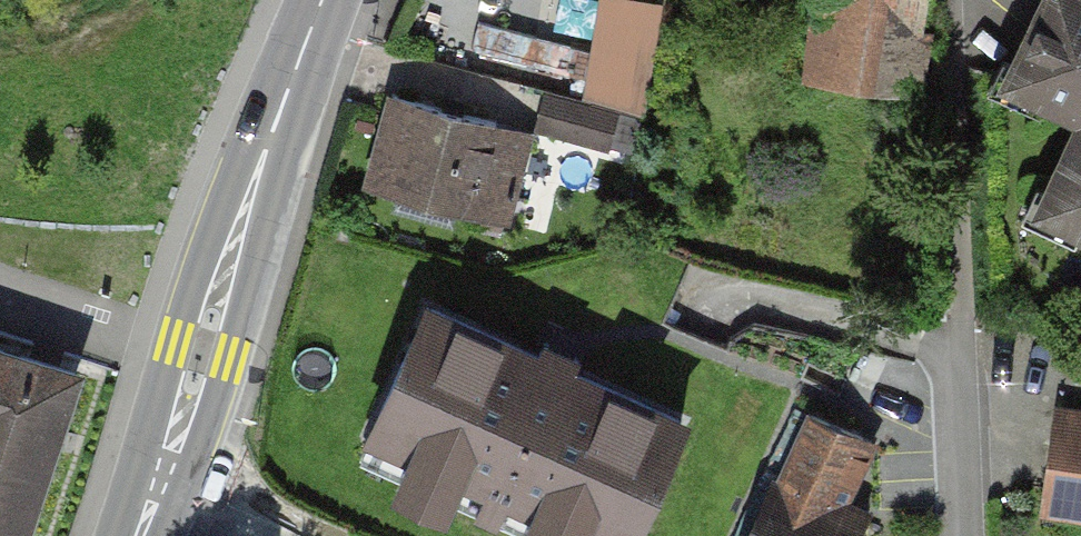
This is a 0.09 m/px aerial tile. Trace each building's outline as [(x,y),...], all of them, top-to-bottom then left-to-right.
[(659,0),(592,0),(571,94),(634,108),(659,0)] [(811,66),(909,81),(922,0),(821,0),(811,66)] [(1013,76),(1080,109),(1080,0),(1049,0),(1013,76)] [(395,96),(370,186),(473,214),(480,189),(513,198),(531,133),(395,96)] [(605,144),(613,113),(549,96),(541,127),(605,144)] [(1044,205),(1080,223),(1080,129),(1044,205)] [(427,307),(371,432),(487,484),(475,510),(497,520),(509,493),(605,535),(629,535),(682,420),(571,370),(576,359),(544,344),(538,357),(427,307)] [(72,373),(0,350),(0,535),(20,535),(72,373)] [(1060,410),(1046,508),(1065,511),(1068,490),(1080,492),(1080,413),(1060,410)] [(864,520),(830,505),(861,437),(803,411),(747,535),(857,535),(864,520)]
